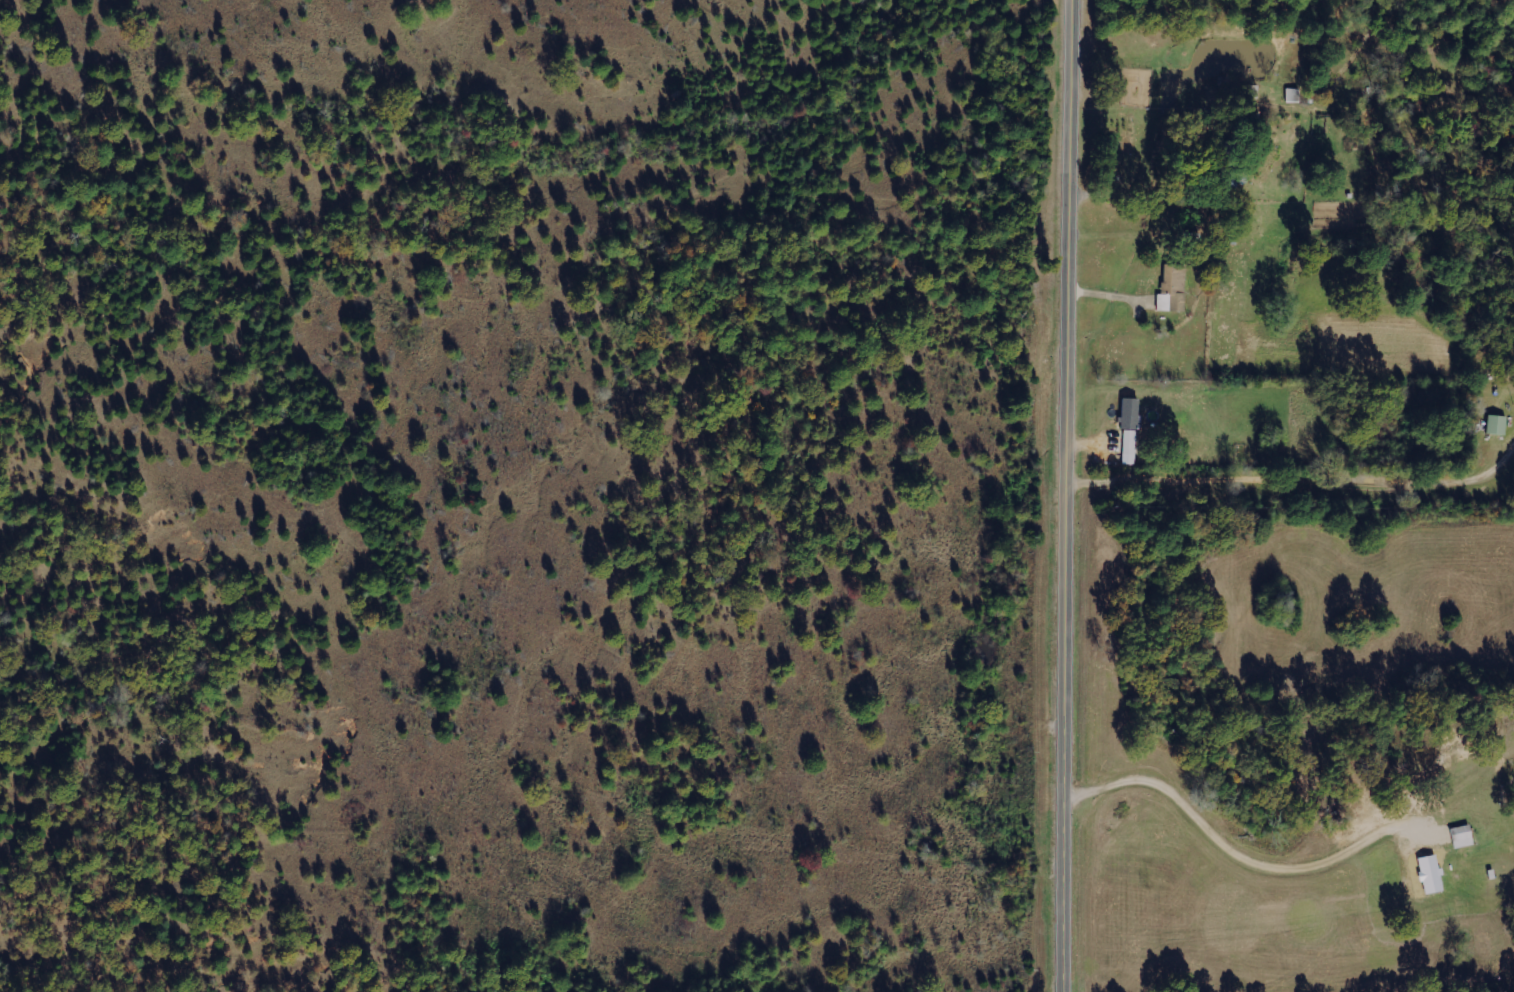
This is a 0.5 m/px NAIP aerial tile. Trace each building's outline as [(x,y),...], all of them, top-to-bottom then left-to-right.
[(1186,311),(1187,264),(1164,264),(1164,294),(1159,294),(1159,310),(1186,311)] [(1118,464),(1132,464),(1133,429),(1138,429),(1138,398),(1119,398),(1118,464)] [(1483,433),(1501,435),(1504,416),(1485,414),(1483,433)] [(1452,849),(1470,844),(1465,824),(1447,829),(1452,849)] [(1440,890),(1437,875),(1438,875),(1434,854),(1414,858),(1421,894),(1440,890)]
